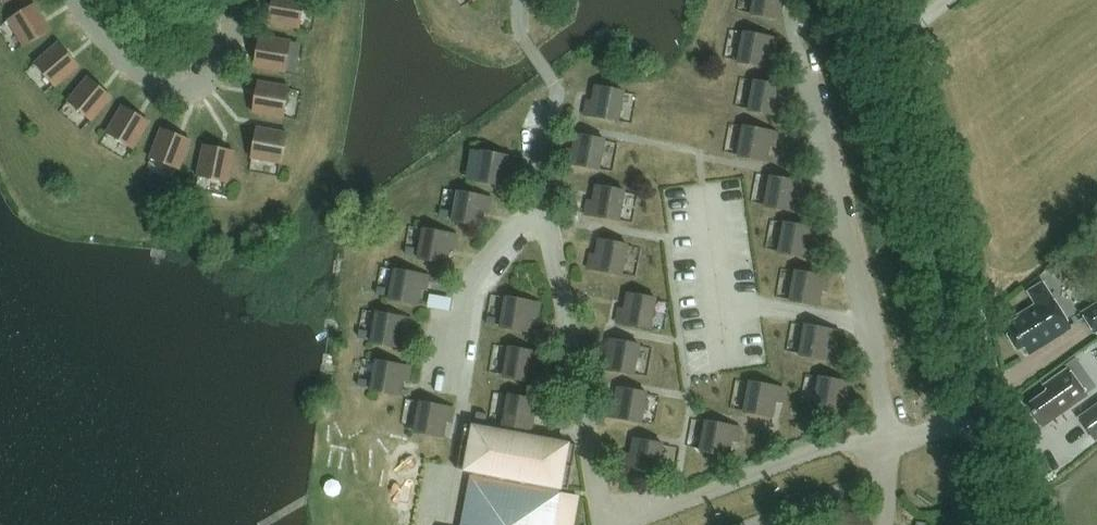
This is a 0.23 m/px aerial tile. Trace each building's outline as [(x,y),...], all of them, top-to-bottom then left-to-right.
[(299,29),(304,0),(273,0),(268,24),(299,29)] [(788,6),(790,0),(753,0),(751,14),(780,20),(783,5),(788,6)] [(8,21),(24,48),(51,31),(35,5),(8,21)] [(775,54),(778,40),(743,33),(738,63),(767,68),(770,53),(775,54)] [(285,73),(290,42),(260,37),(254,67),(285,73)] [(58,44),(35,64),(55,88),(79,67),(58,44)] [(68,102),(92,122),(112,98),(88,78),(68,102)] [(786,102),(789,88),(754,81),(748,111),(777,117),(780,101),(786,102)] [(283,119),(289,88),(258,82),(253,113),(283,119)] [(586,101),(584,116),(619,122),(624,92),(595,87),(592,102),(586,101)] [(106,134),(133,150),(149,123),(122,107),(106,134)] [(737,157),(767,162),(770,147),(775,148),(778,134),(743,127),(737,157)] [(251,159),(282,165),(287,134),(257,128),(251,159)] [(150,159),(179,170),(190,141),(161,130),(150,159)] [(567,149),(564,164),(599,170),(605,140),(575,135),(573,150),(567,149)] [(197,177),(228,183),(234,152),(203,146),(197,177)] [(514,173),(516,159),(481,152),(476,182),(505,187),(508,172),(514,173)] [(797,197),(802,198),(805,184),(770,177),(764,207),(794,213),(797,197)] [(593,202),(587,201),(584,215),(619,222),(625,192),(596,186),(593,202)] [(490,213),(492,199),(457,192),(452,222),(481,228),(484,212),(490,213)] [(448,217),(449,210),(440,208),(439,216),(448,217)] [(811,243),(816,244),(819,230),(784,223),(778,253),(808,259),(811,243)] [(447,265),(450,249),(455,250),(458,236),(423,230),(418,259),(447,265)] [(622,275),(628,246),(598,240),(596,256),(590,255),(587,269),(622,275)] [(414,255),(416,247),(406,245),(405,253),(414,255)] [(427,291),(429,277),(394,270),(389,300),(418,305),(421,290),(427,291)] [(795,272),(790,302),(819,307),(822,292),(827,293),(830,279),(795,272)] [(1037,306),(1019,317),(1020,319),(1011,325),(1013,330),(1007,334),(1017,351),(1024,347),(1029,355),(1071,329),(1052,298),(1044,283),(1029,292),(1037,306)] [(619,308),(616,323),(651,329),(656,299),(627,294),(624,309),(619,308)] [(500,328),(530,333),(532,317),(538,318),(540,304),(505,298),(500,328)] [(1081,312),(1094,334),(1096,332),(1096,302),(1081,312)] [(409,334),(411,320),(376,313),(371,343),(400,349),(403,333),(409,334)] [(496,324),(497,317),(488,315),(487,323),(496,324)] [(837,347),(840,332),(805,326),(799,355),(828,361),(831,346),(837,347)] [(367,338),(369,330),(360,328),(359,336),(367,338)] [(602,354),(599,369),(634,375),(640,345),(610,340),(608,355),(602,354)] [(541,369),(543,354),(508,348),(503,378),(532,383),(535,368),(541,369)] [(408,382),(411,368),(376,362),(371,391),(400,397),(403,381),(408,382)] [(1047,392),(1027,406),(1039,423),(1048,417),(1051,422),(1087,396),(1068,369),(1049,383),(1044,386),(1047,392)] [(368,387),(369,378),(359,377),(358,385),(368,387)] [(851,399),(854,384),(819,378),(814,407),(843,413),(846,398),(851,399)] [(773,418),(776,403),(782,404),(784,389),(749,383),(744,412),(773,418)] [(617,388),(615,404),(609,403),(606,417),(641,423),(647,394),(617,388)] [(540,417),(543,402),(508,396),(503,425),(532,431),(535,415),(540,417)] [(414,432),(443,438),(446,423),(452,424),(454,409),(420,403),(414,432)] [(1081,417),(1096,439),(1096,406),(1081,417)] [(493,415),(482,413),(480,420),(491,423),(493,415)] [(566,429),(567,422),(556,419),(554,427),(566,429)] [(706,422),(700,451),(729,457),(732,442),(738,443),(740,428),(706,422)] [(567,492),(576,444),(471,424),(462,472),(473,474),(464,524),(554,524),(558,502),(565,504),(567,492)] [(657,475),(663,445),(634,439),(631,455),(625,454),(623,468),(657,475)] [(872,524),(857,521),(858,515),(844,513),(841,524),(872,524)]
